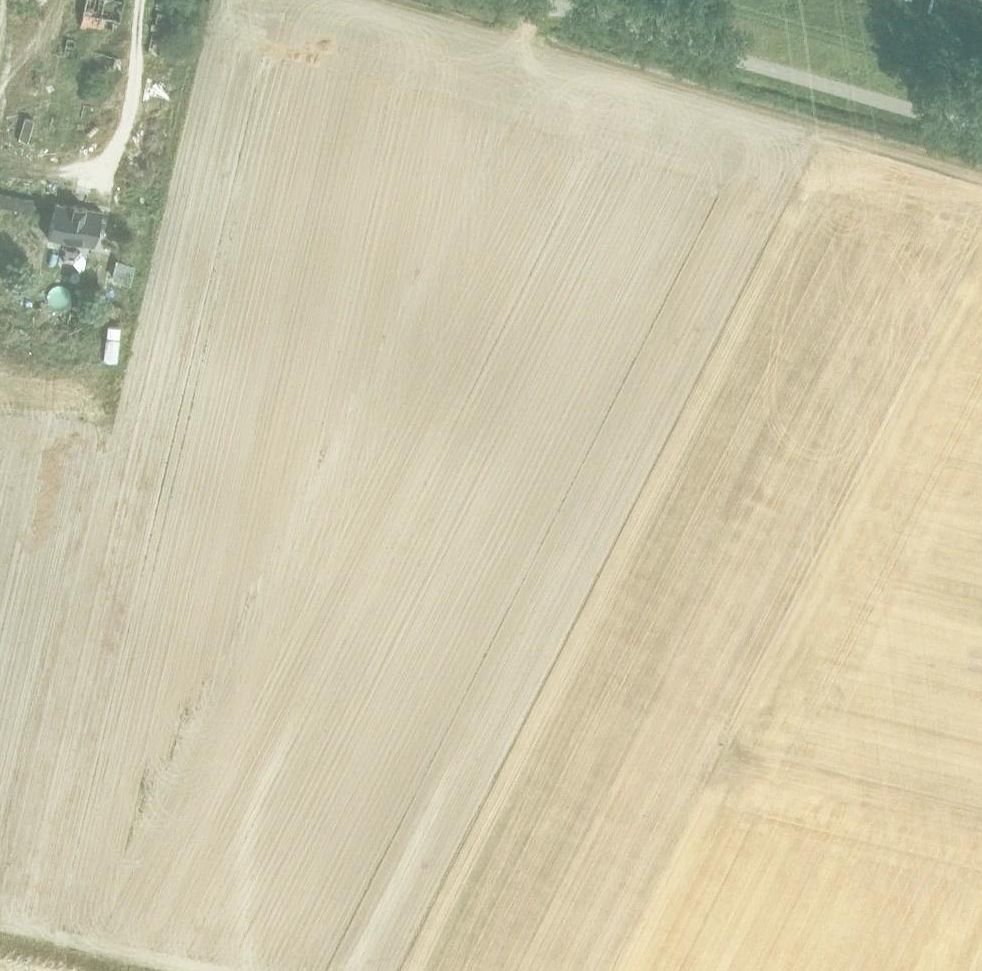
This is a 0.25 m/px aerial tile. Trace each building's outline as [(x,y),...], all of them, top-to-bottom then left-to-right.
[(117,30),(124,0),(86,0),(81,22),(117,30)] [(48,238),(95,248),(103,213),(85,209),(86,208),(73,205),(73,206),(56,202),(48,238)]
